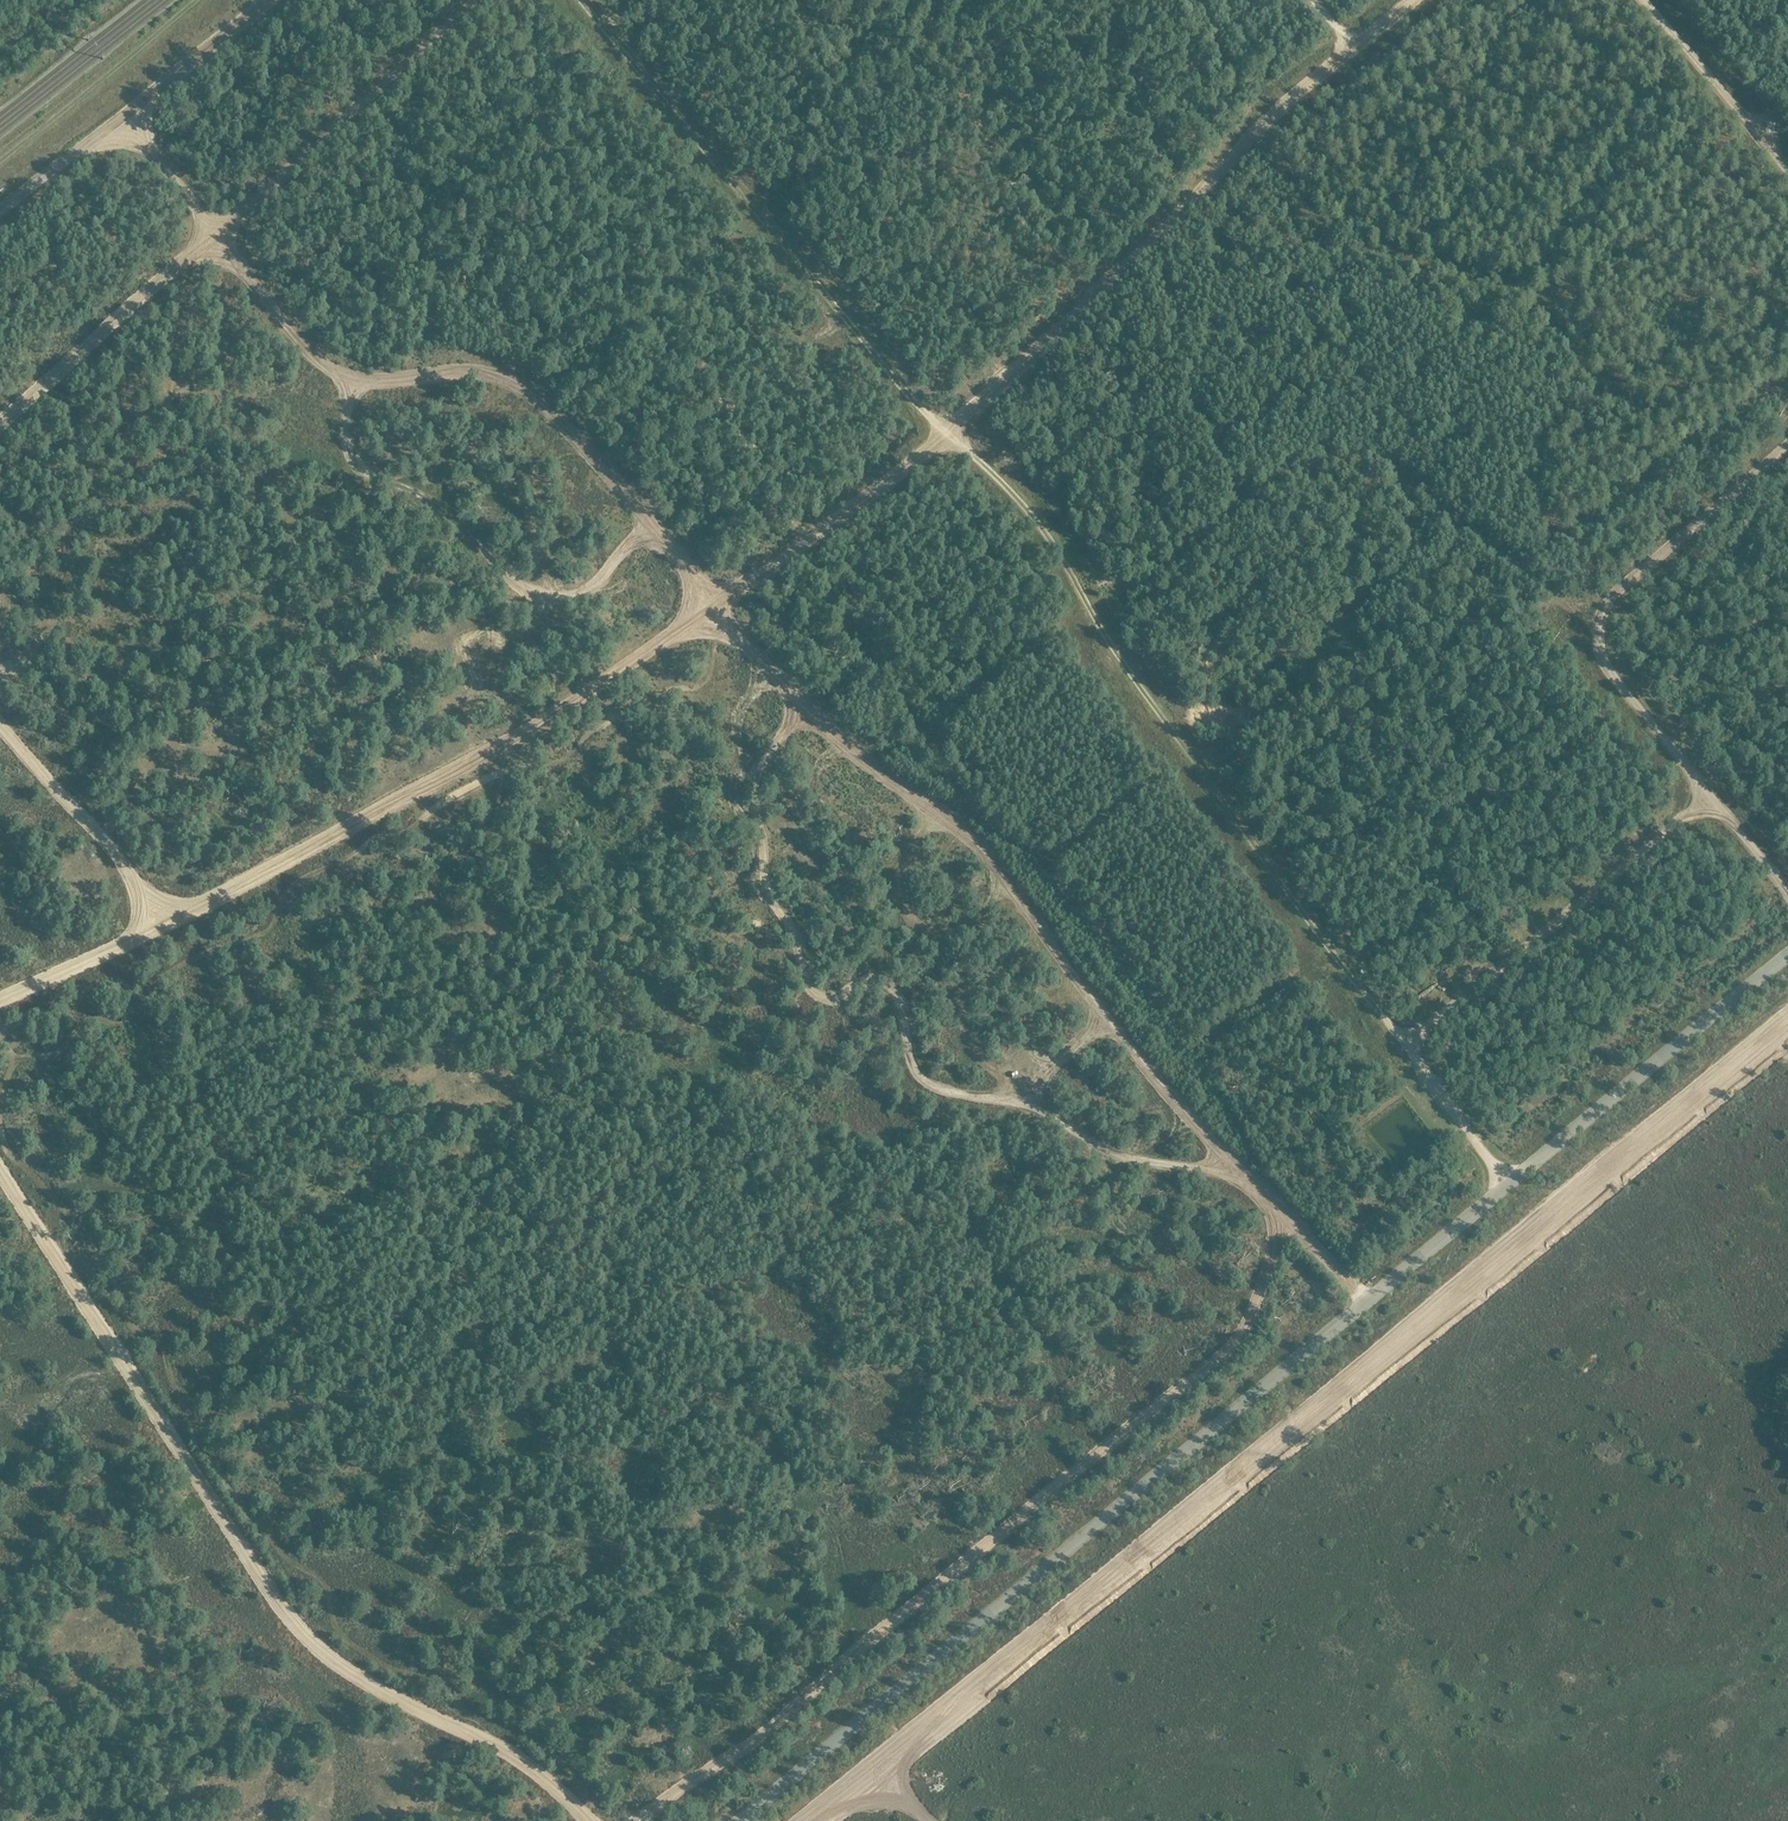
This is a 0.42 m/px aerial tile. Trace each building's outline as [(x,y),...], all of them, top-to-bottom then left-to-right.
[(605,677),(590,678),(591,695),(605,694),(605,677)]
